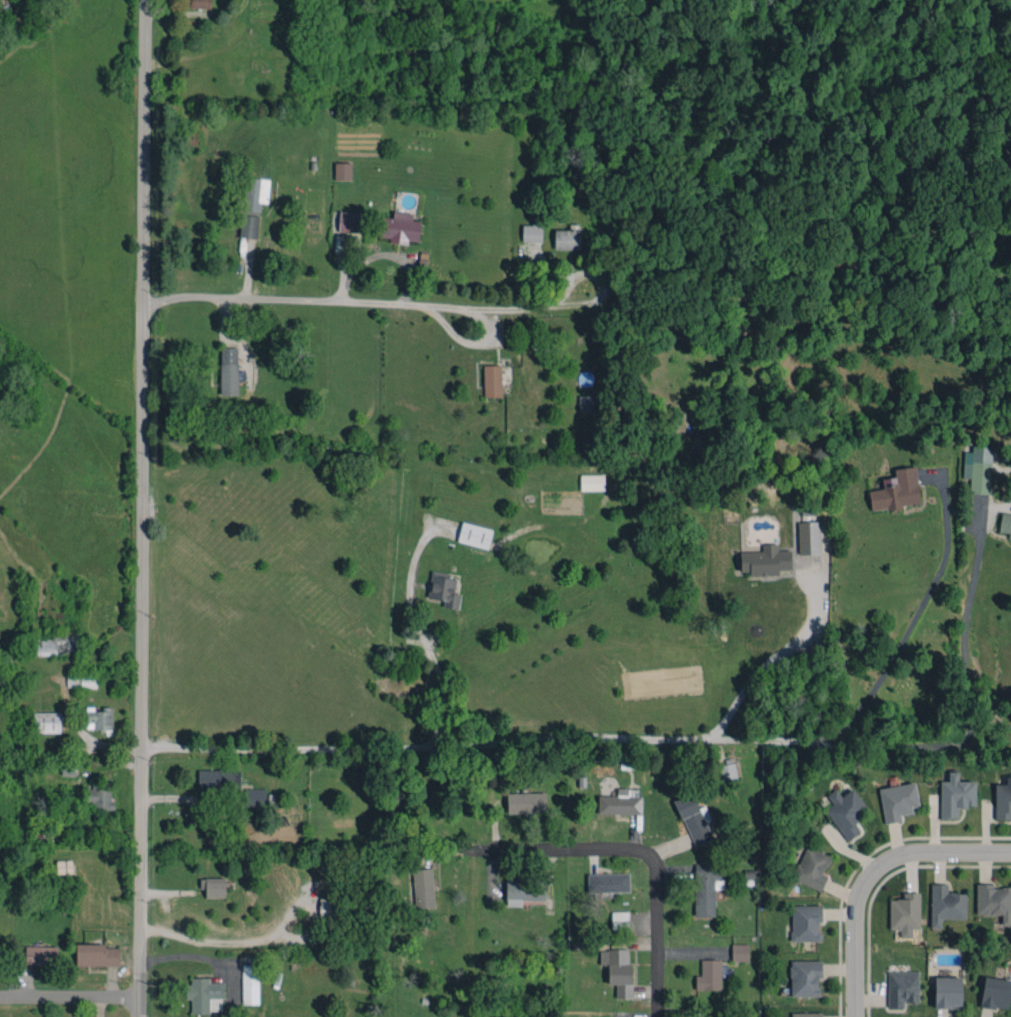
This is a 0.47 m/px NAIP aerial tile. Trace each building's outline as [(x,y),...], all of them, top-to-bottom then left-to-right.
[(211,8),(211,0),(191,0),(191,8),(211,8)] [(335,180),(352,179),(351,162),(334,162),(335,180)] [(268,204),(269,179),(244,177),(243,211),(260,212),(261,203),(268,204)] [(363,212),(339,211),(339,231),(362,232),(363,212)] [(418,241),(420,221),(412,220),(412,213),(393,211),(392,218),(381,216),(378,236),(389,237),(389,242),(408,244),(408,240),(418,241)] [(240,237),(257,238),(259,216),(242,214),(240,237)] [(522,241),(541,242),(541,220),(532,220),(532,225),(522,225),(522,241)] [(554,249),(579,249),(579,229),(554,229),(554,249)] [(220,395),(237,395),(238,348),(221,347),(220,395)] [(501,396),(501,365),(483,365),(484,397),(501,396)] [(969,493),(991,494),(992,447),(972,446),(972,452),(964,452),(963,478),(970,478),(969,493)] [(871,510),(920,504),(916,466),(894,469),(895,477),(882,478),(883,489),(868,490),(871,510)] [(604,475),(581,474),(581,490),(604,490),(604,475)] [(1002,513),(999,531),(1009,533),(1008,538),(1010,539),(1010,514),(1002,513)] [(798,554),(820,554),(819,521),(798,522),(798,554)] [(492,528),(461,523),(458,543),(489,548),(492,528)] [(792,569),(791,550),(777,550),(777,543),(762,543),(762,551),(740,552),(741,572),(749,571),(749,576),(779,575),(779,570),(792,569)] [(461,594),(455,593),(457,576),(431,572),(428,598),(444,600),(443,607),(459,609),(461,594)] [(97,676),(67,674),(67,686),(97,687),(97,676)] [(87,731),(112,730),(112,708),(94,709),(94,706),(86,707),(87,731)] [(60,712),(33,712),(33,732),(60,732),(60,712)] [(737,778),(734,762),(718,765),(722,781),(737,778)] [(240,770),(198,770),(198,790),(240,789),(240,770)] [(940,781),(940,818),(958,818),(958,807),(975,807),(975,781),(958,781),(958,772),(948,772),(948,781),(940,781)] [(1010,819),(1010,776),(1006,776),(1006,784),(995,784),(995,819),(1010,819)] [(85,788),(85,804),(93,804),(93,810),(115,809),(115,801),(111,801),(111,782),(92,782),(92,788),(85,788)] [(878,788),(884,823),(901,820),(900,815),(912,813),(911,807),(918,806),(914,782),(878,788)] [(265,788),(243,789),(244,807),(265,807),(265,788)] [(598,795),(598,813),(641,814),(641,788),(618,788),(617,796),(598,795)] [(852,788),(841,796),(836,788),(826,795),(832,804),(824,810),(847,841),(860,831),(853,821),(868,810),(852,788)] [(507,813),(547,812),(546,792),(507,793),(507,813)] [(694,847),(713,839),(705,821),(710,819),(704,806),(699,808),(692,793),(674,800),(694,847)] [(831,855),(804,846),(793,881),(822,889),(826,875),(825,875),(831,855)] [(57,874),(73,873),(72,860),(56,861),(57,874)] [(714,916),(715,888),(720,889),(721,863),(695,863),(694,916),(714,916)] [(414,908),(434,907),(433,868),(413,869),(414,908)] [(588,892),(630,891),(629,873),(587,873),(588,892)] [(205,898),(225,897),(225,877),(200,878),(200,889),(205,889),(205,898)] [(546,881),(506,880),(506,906),(521,906),(521,900),(546,900),(546,881)] [(993,887),(993,883),(976,884),(976,915),(1001,914),(1002,924),(1010,924),(1010,887),(993,887)] [(966,919),(966,893),(948,893),(948,884),(931,884),(930,928),(941,928),(941,918),(966,919)] [(902,892),(902,899),(890,899),(889,929),(919,929),(920,893),(902,892)] [(320,918),(335,918),(335,899),(320,898),(320,918)] [(821,905),(791,905),(791,941),(819,941),(819,923),(822,923),(821,905)] [(629,929),(629,911),(611,912),(612,929),(629,929)] [(106,943),(76,944),(76,966),(119,966),(119,948),(106,948),(106,943)] [(748,961),(748,943),(732,943),(732,961),(748,961)] [(25,965),(58,965),(58,946),(25,946),(25,965)] [(600,965),(608,965),(608,984),(615,984),(616,998),(632,998),(632,964),(628,964),(628,949),(600,949),(600,965)] [(701,959),(701,975),(696,975),(695,990),(721,990),(721,960),(701,959)] [(820,961),(790,961),(790,996),(820,996),(820,961)] [(258,1004),(259,965),(243,964),(242,1004),(258,1004)] [(919,1001),(918,971),(887,972),(888,1008),(904,1008),(903,1002),(919,1001)] [(985,976),(980,1005),(1007,1010),(1010,989),(1010,981),(985,976)] [(191,1014),(209,1013),(209,999),(225,998),(225,982),(210,983),(210,977),(191,977),(191,984),(184,984),(185,998),(191,998),(191,1014)] [(962,977),(935,977),(934,1008),(961,1008),(962,977)]
